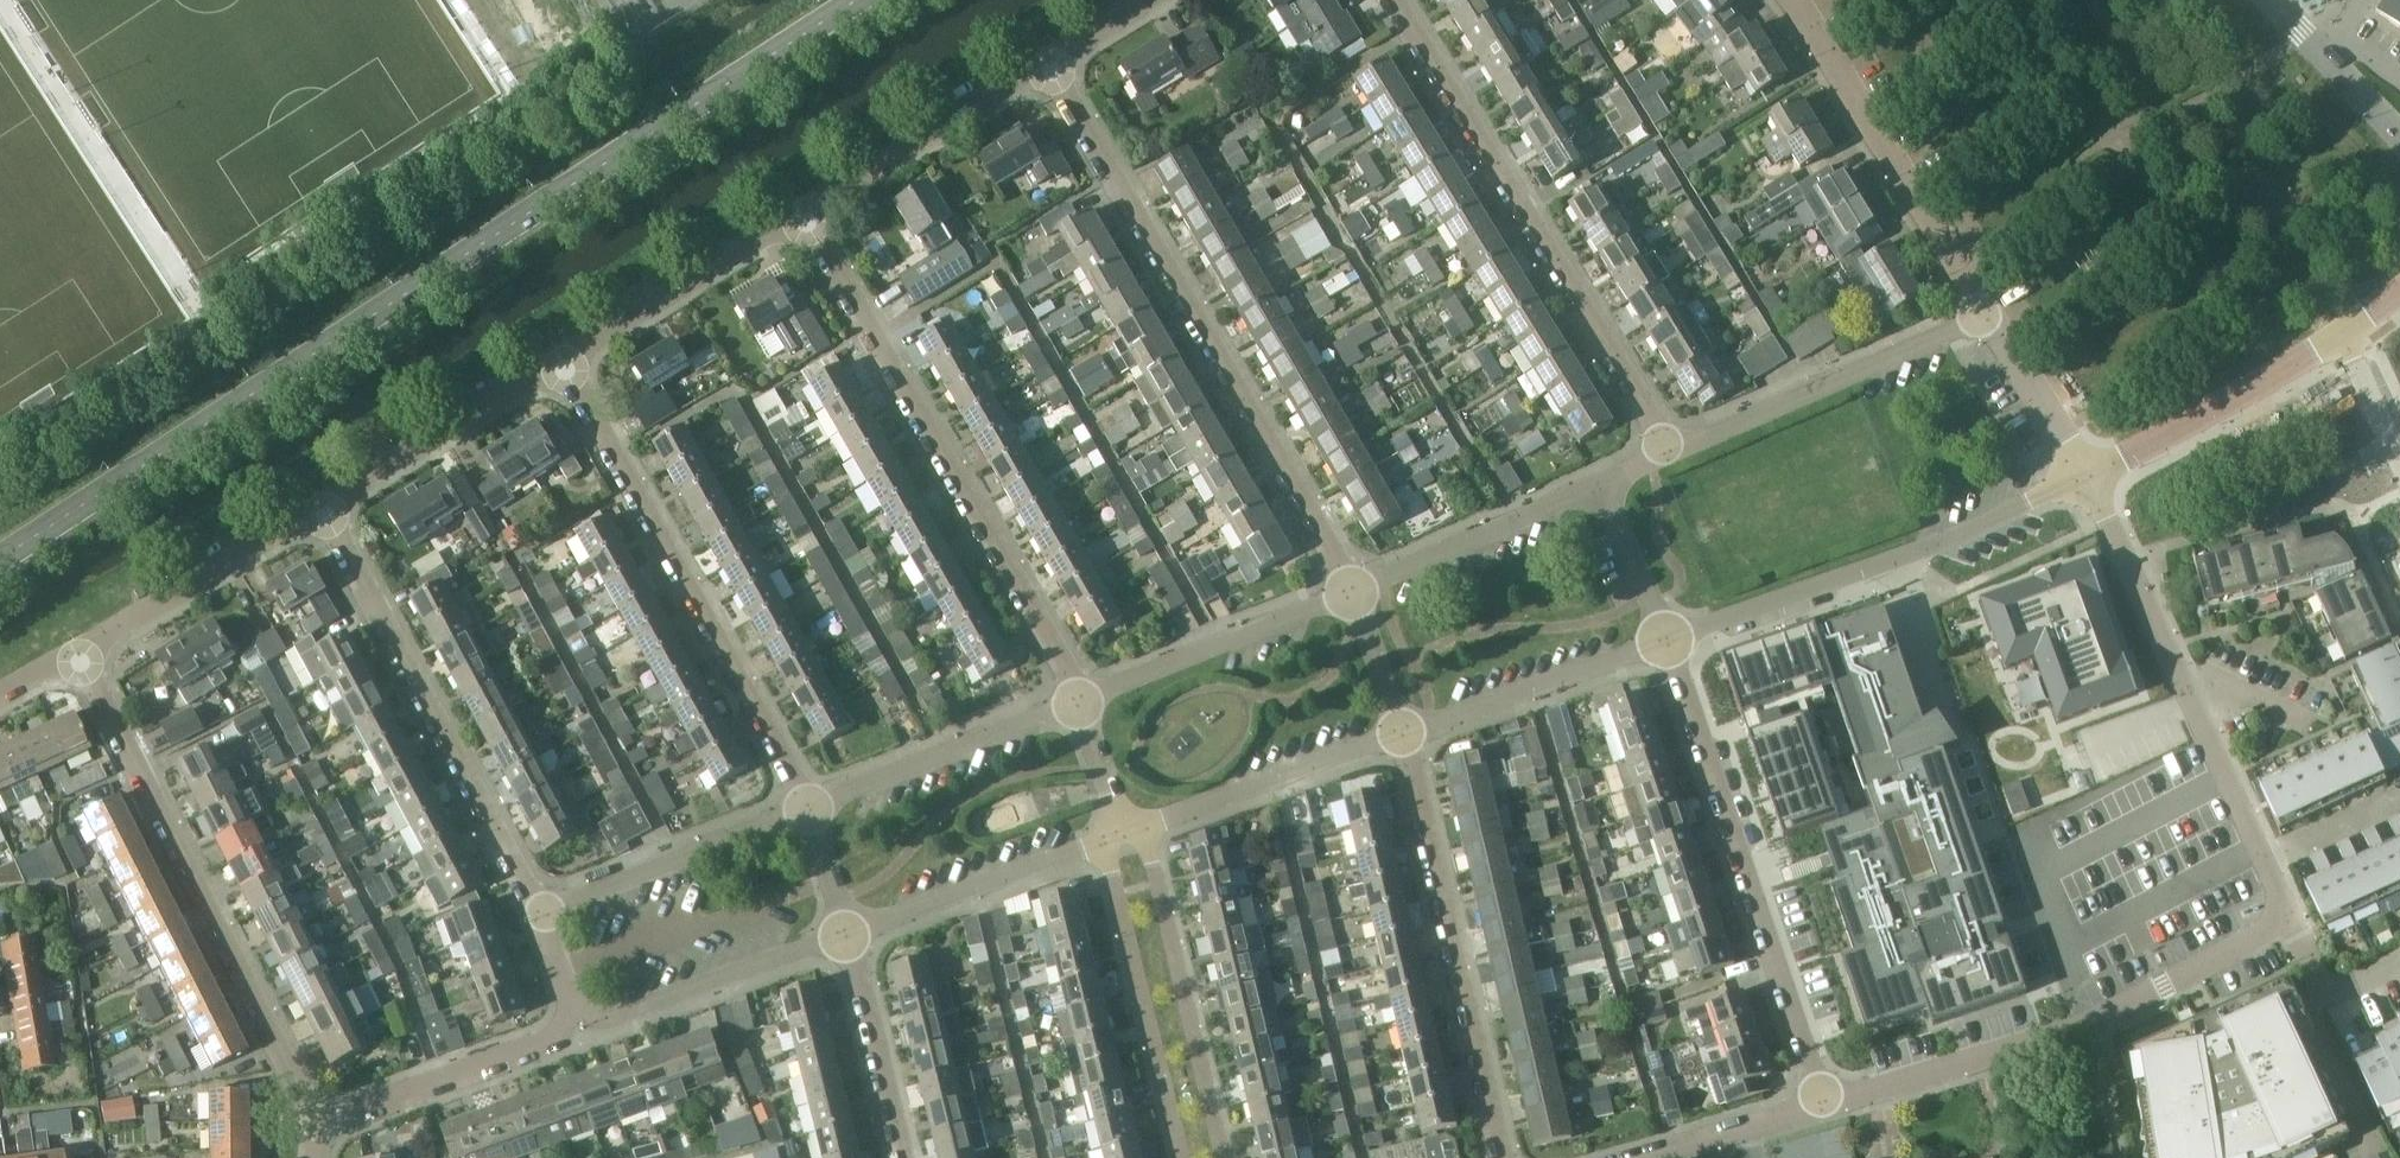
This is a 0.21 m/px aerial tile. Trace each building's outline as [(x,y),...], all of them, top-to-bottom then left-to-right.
[(1278,13),(1279,14),(1295,5),(1304,21),(1323,9),(1317,0),(1270,0),(1278,13)] [(1288,30),(1299,47),(1310,40),(1312,42),(1323,61),(1340,50),(1347,61),(1366,49),(1368,47),(1351,19),(1347,22),(1334,0),(1317,0),(1323,9),(1304,21),(1288,30)] [(1450,10),(1466,0),(1443,0),(1450,10)] [(1450,10),(1465,35),(1494,17),(1486,4),(1493,0),(1466,0),(1450,10)] [(1556,11),(1569,4),(1566,0),(1549,0),(1556,11)] [(1589,19),(1619,0),(1591,0),(1581,6),(1589,19)] [(1632,9),(1627,0),(1619,0),(1589,19),(1596,30),(1621,15),(1632,9)] [(1678,10),(1691,0),(1671,0),(1678,10)] [(1736,3),(1734,0),(1691,0),(1678,10),(1675,13),(1702,48),(1709,43),(1742,18),(1733,6),(1736,3)] [(2376,13),(2399,29),(2399,0),(2385,0),(2376,13)] [(1576,15),(1569,4),(1556,11),(1563,23),(1576,15)] [(1465,35),(1480,60),(1519,35),(1504,10),(1494,17),(1465,35)] [(1750,31),(1742,18),(1709,43),(1716,51),(1723,64),(1717,67),(1725,80),(1771,52),(1756,27),(1750,31)] [(1186,76),(1218,57),(1199,26),(1168,45),(1164,39),(1121,65),(1140,96),(1183,70),(1186,76)] [(1590,38),(1584,28),(1564,40),(1569,50),(1590,38)] [(1524,66),(1542,55),(1534,42),(1527,30),(1519,35),(1480,60),(1487,71),(1485,73),(1491,82),(1493,82),(1494,83),(1523,65),(1524,66)] [(1579,48),(1586,60),(1599,52),(1592,41),(1579,48)] [(1250,45),(1234,54),(1250,81),(1266,71),(1250,45)] [(1606,64),(1599,52),(1586,60),(1593,71),(1606,64)] [(1787,77),(1771,52),(1725,80),(1732,92),(1747,82),(1756,96),(1787,77)] [(1648,76),(1670,64),(1664,53),(1642,65),(1648,76)] [(1354,79),(1370,104),(1402,84),(1387,59),(1354,79)] [(1539,90),(1524,66),(1523,65),(1494,83),(1509,108),(1539,90)] [(1645,82),(1638,71),(1626,79),(1633,90),(1645,82)] [(1645,82),(1633,90),(1641,103),(1656,93),(1670,85),(1668,81),(1661,72),(1645,82)] [(1246,89),(1228,79),(1217,100),(1234,109),(1246,89)] [(1402,84),(1370,104),(1384,128),(1417,107),(1402,84)] [(1609,97),(1616,108),(1629,100),(1622,89),(1609,97)] [(1524,132),(1553,114),(1539,90),(1509,108),(1524,132)] [(1670,114),(1656,93),(1641,103),(1654,124),(1670,114)] [(1643,124),(1629,100),(1616,108),(1622,119),(1612,126),(1619,138),(1643,124)] [(1761,142),(1769,155),(1817,126),(1801,101),(1770,120),(1778,132),(1761,142)] [(1305,131),(1312,141),(1331,128),(1347,119),(1339,107),(1323,116),(1325,119),(1305,131)] [(1384,128),(1399,151),(1432,131),(1417,107),(1384,128)] [(1561,126),(1553,114),(1524,132),(1539,156),(1586,126),(1579,115),(1561,126)] [(1347,119),(1331,128),(1339,141),(1354,131),(1347,119)] [(1576,150),(1594,138),(1586,126),(1539,156),(1554,181),(1584,163),(1576,150)] [(1801,169),(1832,150),(1817,126),(1769,155),(1776,166),(1792,156),(1801,169)] [(996,150),(981,160),(999,189),(1025,173),(1033,186),(1042,180),(1043,182),(1055,174),(1057,179),(1070,171),(1054,145),(1037,155),(1021,128),(993,145),(996,150)] [(1432,131),(1399,151),(1414,176),(1447,156),(1432,131)] [(1719,134),(1689,152),(1676,160),(1683,172),(1727,145),(1719,134)] [(1236,139),(1220,148),(1226,158),(1242,149),(1236,139)] [(1654,141),(1611,168),(1617,176),(1650,155),(1656,166),(1666,160),(1654,141)] [(1669,149),(1676,160),(1689,152),(1682,141),(1669,149)] [(1188,147),(1155,166),(1169,191),(1202,172),(1188,147)] [(1242,149),(1226,158),(1234,172),(1250,163),(1242,149)] [(1355,159),(1365,174),(1377,167),(1367,151),(1355,159)] [(1414,176),(1429,200),(1462,180),(1447,156),(1414,176)] [(1655,171),(1662,183),(1675,175),(1668,163),(1655,171)] [(1771,202),(1745,218),(1754,231),(1806,199),(1821,223),(1830,218),(1862,198),(1846,173),(1837,178),(1830,166),(1798,185),(1771,202)] [(1386,182),(1377,167),(1365,174),(1374,189),(1386,182)] [(1202,172),(1169,191),(1184,216),(1216,197),(1202,172)] [(1791,173),(1764,190),(1771,202),(1798,185),(1791,173)] [(1675,175),(1662,183),(1669,194),(1681,186),(1675,175)] [(1462,180),(1429,200),(1444,224),(1476,204),(1462,180)] [(1609,181),(1569,206),(1584,231),(1614,213),(1625,205),(1609,181)] [(928,184),(896,204),(917,238),(931,259),(901,277),(917,303),(974,268),(958,242),(956,243),(955,241),(953,242),(941,223),(949,218),(928,184)] [(1306,195),(1301,186),(1273,202),(1272,200),(1256,209),(1262,221),(1278,212),(1278,211),(1306,195)] [(1249,197),(1256,209),(1272,200),(1265,188),(1249,197)] [(1216,197),(1184,216),(1198,241),(1230,221),(1216,197)] [(1821,223),(1816,227),(1839,263),(1877,240),(1869,228),(1877,223),(1862,198),(1830,218),(1821,223)] [(1677,208),(1684,219),(1692,231),(1704,223),(1697,212),(1689,199),(1679,206),(1679,207),(1677,208)] [(1397,200),(1385,207),(1394,223),(1406,215),(1397,200)] [(1050,253),(1013,274),(1020,287),(1106,236),(1090,209),(1079,216),(1071,203),(1040,222),(1048,236),(1058,231),(1065,242),(1049,251),(1050,253)] [(1444,224),(1458,248),(1491,227),(1476,204),(1444,224)] [(1640,230),(1625,205),(1614,213),(1584,231),(1599,255),(1640,230)] [(1727,214),(1714,221),(1721,233),(1723,231),(1734,226),(1727,214)] [(1354,215),(1342,223),(1353,240),(1365,233),(1354,215)] [(1416,230),(1406,215),(1394,223),(1385,228),(1392,240),(1402,235),(1403,238),(1416,230)] [(1278,246),(1282,254),(1284,257),(1324,233),(1316,219),(1291,234),(1293,237),(1278,246)] [(1230,221),(1198,241),(1212,265),(1244,246),(1230,221)] [(1692,231),(1699,242),(1707,255),(1719,248),(1704,223),(1692,231)] [(1734,226),(1723,231),(1731,245),(1744,238),(1737,224),(1734,226)] [(1491,227),(1458,248),(1473,272),(1506,252),(1491,227)] [(1655,254),(1654,253),(1640,230),(1599,255),(1614,279),(1655,254)] [(1324,233),(1284,257),(1287,262),(1292,271),(1323,252),(1332,247),(1324,233)] [(1106,236),(1020,287),(1027,299),(1057,281),(1053,274),(1061,270),(1065,277),(1080,268),(1087,279),(1120,260),(1106,236)] [(901,247),(908,258),(921,250),(914,239),(901,247)] [(982,242),(965,252),(974,268),(991,257),(982,242)] [(1244,246),(1212,265),(1226,291),(1259,271),(1244,246)] [(1841,264),(1862,298),(1877,323),(1881,320),(1882,322),(1893,316),(1891,314),(1921,295),(1907,271),(1891,246),(1866,261),(1861,252),(1841,264)] [(1416,276),(1423,271),(1436,263),(1427,248),(1414,256),(1416,258),(1408,263),(1416,276)] [(1473,272),(1488,296),(1521,276),(1506,252),(1473,272)] [(1614,279),(1629,303),(1658,285),(1659,286),(1670,278),(1655,254),(1614,279)] [(1071,306),(1041,322),(1048,333),(1049,335),(1062,327),(1061,325),(1078,316),(1079,318),(1101,304),(1100,303),(1134,283),(1120,260),(1087,279),(1095,293),(1082,301),(1084,306),(1075,311),(1071,306)] [(1728,262),(1715,270),(1721,279),(1734,272),(1728,262)] [(1446,278),(1436,263),(1423,271),(1434,286),(1446,278)] [(1259,271),(1226,291),(1241,315),(1273,295),(1267,285),(1259,271)] [(1344,272),(1305,295),(1312,307),(1329,298),(1328,297),(1350,284),(1344,272)] [(1741,283),(1734,272),(1721,279),(1729,291),(1741,283)] [(1521,276),(1488,296),(1503,320),(1536,300),(1521,276)] [(772,326),(789,354),(802,345),(811,357),(830,346),(804,301),(790,310),(772,279),(734,302),(755,336),(772,326)] [(1134,283),(1100,303),(1101,304),(1115,328),(1148,308),(1134,283)] [(1658,285),(1629,303),(1644,327),(1685,302),(1678,291),(1666,299),(1659,286),(1658,285)] [(1759,294),(1766,306),(1779,298),(1772,286),(1759,294)] [(999,311),(1015,303),(1008,290),(992,299),(999,311)] [(1273,295),(1241,315),(1254,339),(1287,319),(1281,310),(1273,295)] [(1445,303),(1444,303),(1453,318),(1465,311),(1456,296),(1445,303)] [(1312,307),(1319,319),(1335,310),(1336,309),(1329,298),(1312,307)] [(1786,309),(1779,298),(1766,306),(1773,318),(1786,309)] [(1503,320),(1518,345),(1551,325),(1536,300),(1503,320)] [(1700,326),(1685,302),(1644,327),(1658,351),(1700,326)] [(1115,344),(1108,349),(1114,361),(1162,333),(1148,308),(1115,328),(1122,339),(1114,344),(1115,344)] [(1745,317),(1751,328),(1764,320),(1757,309),(1745,317)] [(1465,311),(1453,318),(1463,334),(1475,326),(1465,311)] [(1021,315),(1006,324),(1012,334),(1027,326),(1021,315)] [(1823,321),(1821,317),(1808,324),(1823,347),(1835,340),(1831,334),(1842,327),(1834,315),(1823,321)] [(1078,316),(1061,325),(1062,327),(1069,339),(1085,330),(1079,318),(1078,316)] [(1287,319),(1254,339),(1268,363),(1301,344),(1294,332),(1287,319)] [(1350,334),(1334,344),(1341,356),(1357,346),(1377,334),(1370,320),(1349,332),(1350,334)] [(1771,331),(1764,320),(1751,328),(1758,339),(1771,331)] [(951,321),(920,339),(934,365),(965,347),(951,321)] [(1808,324),(1798,330),(1812,354),(1823,347),(1808,324)] [(1518,345),(1526,357),(1532,368),(1565,348),(1551,325),(1518,345)] [(1674,376),(1703,358),(1715,350),(1700,326),(1658,351),(1674,376)] [(1785,338),(1799,361),(1812,354),(1798,330),(1785,338)] [(1162,333),(1114,361),(1122,375),(1137,366),(1144,377),(1177,357),(1162,333)] [(1774,336),(1761,344),(1777,369),(1789,361),(1774,336)] [(647,429),(677,411),(661,384),(688,367),(672,340),(634,364),(649,390),(630,401),(647,429)] [(1026,360),(1028,359),(1036,373),(1050,365),(1035,340),(1020,349),(1026,360)] [(1301,344),(1268,363),(1283,388),(1315,369),(1301,344)] [(1495,359),(1486,344),(1474,351),(1483,366),(1495,359)] [(1761,344),(1750,351),(1765,376),(1777,369),(1761,344)] [(1357,346),(1341,356),(1348,368),(1364,359),(1365,358),(1357,346)] [(965,347),(934,365),(948,389),(979,372),(965,347)] [(1580,372),(1565,348),(1532,368),(1547,392),(1580,372)] [(1752,384),(1765,376),(1750,351),(1737,359),(1752,384)] [(1071,371),(1078,382),(1106,366),(1100,354),(1071,371)] [(1177,357),(1144,377),(1158,400),(1191,381),(1177,357)] [(1726,376),(1718,381),(1703,358),(1674,376),(1689,401),(1699,396),(1705,407),(1734,389),(1726,376)] [(1493,382),(1505,375),(1495,359),(1483,366),(1493,382)] [(841,365),(810,384),(824,409),(856,391),(841,365)] [(1036,373),(1035,374),(1041,384),(1056,376),(1050,365),(1036,373)] [(784,375),(778,366),(766,373),(772,383),(784,375)] [(1114,379),(1106,366),(1078,382),(1087,397),(1099,390),(1098,387),(1114,379)] [(1315,369),(1283,388),(1297,412),(1329,393),(1315,369)] [(979,372),(948,389),(963,414),(994,396),(979,372)] [(1547,392),(1563,417),(1596,397),(1580,372),(1547,392)] [(1158,400),(1148,406),(1163,430),(1172,425),(1205,406),(1191,381),(1158,400)] [(1363,392),(1371,407),(1387,398),(1379,383),(1363,392)] [(1409,386),(1387,398),(1371,407),(1376,417),(1392,408),(1394,413),(1417,400),(1409,386)] [(1055,409),(1070,400),(1064,389),(1049,398),(1055,409)] [(775,390),(755,402),(769,427),(769,428),(775,439),(790,430),(784,419),(774,424),(768,414),(784,405),(775,390)] [(856,391),(824,409),(839,434),(870,416),(856,391)] [(1329,393),(1297,412),(1311,437),(1343,417),(1329,393)] [(1517,394),(1505,401),(1513,416),(1526,408),(1517,394)] [(994,396),(963,414),(977,438),(1008,421),(994,396)] [(721,406),(736,431),(751,423),(737,397),(721,406)] [(1612,423),(1596,397),(1563,417),(1579,443),(1612,423)] [(1112,412),(1119,424),(1135,415),(1128,403),(1112,412)] [(1179,437),(1163,447),(1170,460),(1220,431),(1205,406),(1172,425),(1179,437)] [(1535,422),(1526,408),(1513,416),(1522,430),(1535,422)] [(1074,431),(1082,444),(1092,438),(1078,414),(1063,423),(1069,434),(1074,431)] [(1142,427),(1135,415),(1119,424),(1105,432),(1113,446),(1128,438),(1127,436),(1142,427)] [(870,416),(839,434),(853,458),(884,440),(870,416)] [(1343,417),(1311,437),(1325,461),(1357,442),(1343,417)] [(1008,421),(977,438),(991,463),(1022,446),(1008,421)] [(537,423),(511,439),(533,476),(557,461),(567,479),(582,470),(560,434),(548,442),(537,423)] [(751,423),(736,431),(741,442),(757,433),(751,423)] [(653,444),(667,470),(699,452),(685,427),(653,444)] [(1220,431),(1170,460),(1178,473),(1195,464),(1201,474),(1234,454),(1220,431)] [(1539,431),(1516,446),(1523,458),(1547,443),(1539,431)] [(1391,441),(1398,453),(1414,444),(1407,432),(1391,441)] [(1082,444),(1078,447),(1084,458),(1099,449),(1092,438),(1082,444)] [(513,497),(509,490),(533,476),(511,439),(499,446),(496,445),(487,450),(487,454),(484,455),(488,460),(486,463),(489,468),(493,469),(495,473),(477,484),(492,510),(513,497)] [(884,440),(853,458),(867,483),(899,465),(884,440)] [(1357,442),(1325,461),(1339,486),(1372,467),(1357,442)] [(804,455),(798,444),(783,453),(789,463),(804,455)] [(1414,444),(1398,453),(1405,466),(1421,456),(1414,444)] [(1022,446),(991,463),(1005,488),(1036,470),(1022,446)] [(765,447),(750,456),(756,467),(771,458),(765,447)] [(1041,463),(1049,480),(1081,466),(1074,449),(1041,463)] [(1460,476),(1473,469),(1462,450),(1450,457),(1460,476)] [(699,452),(667,470),(681,495),(713,477),(699,452)] [(1122,461),(1134,482),(1164,464),(1157,452),(1137,464),(1132,455),(1122,461)] [(1234,454),(1201,474),(1215,498),(1248,479),(1234,454)] [(1121,487),(1107,463),(1092,472),(1106,496),(1121,487)] [(1429,470),(1428,468),(1411,478),(1418,490),(1447,474),(1441,463),(1429,470)] [(1509,493),(1523,486),(1509,463),(1496,470),(1509,493)] [(1171,476),(1164,464),(1134,482),(1141,493),(1171,476)] [(899,465),(867,483),(881,508),(913,489),(899,465)] [(1372,467),(1339,486),(1353,510),(1386,492),(1372,467)] [(818,479),(812,469),(797,477),(803,488),(818,479)] [(1036,470),(1005,488),(1020,513),(1051,496),(1044,484),(1036,470)] [(779,472),(764,481),(770,491),(785,483),(779,472)] [(681,495),(695,519),(726,502),(713,477),(681,495)] [(411,548),(430,536),(426,531),(463,508),(446,479),(425,492),(420,484),(385,505),(411,548)] [(1248,479),(1215,498),(1229,523),(1263,504),(1248,479)] [(1121,487),(1106,496),(1112,507),(1127,498),(1121,487)] [(913,489),(881,508),(896,532),(927,515),(913,489)] [(1386,492),(1353,510),(1368,536),(1401,517),(1386,492)] [(833,504),(826,493),(811,502),(817,513),(833,504)] [(1051,496),(1020,513),(1033,537),(1065,520),(1051,496)] [(808,522),(794,498),(778,507),(792,531),(808,522)] [(1169,510),(1175,522),(1192,513),(1185,501),(1169,510)] [(750,506),(734,515),(726,502),(695,519),(709,545),(741,528),(758,518),(750,506)] [(1263,504),(1229,523),(1244,547),(1277,528),(1263,504)] [(466,516),(483,544),(500,533),(483,505),(466,516)] [(1142,523),(1136,513),(1120,522),(1134,546),(1149,537),(1141,524),(1142,523)] [(1184,534),(1199,524),(1192,513),(1175,522),(1161,531),(1171,546),(1186,537),(1184,534)] [(927,515),(896,532),(910,557),(941,539),(927,515)] [(608,518),(577,535),(591,561),(623,544),(608,518)] [(825,527),(831,536),(846,528),(840,518),(825,527)] [(1065,520),(1033,537),(1048,563),(1079,546),(1065,520)] [(808,522),(792,531),(798,541),(813,532),(808,522)] [(515,528),(503,535),(512,550),(524,543),(515,528)] [(747,540),(741,528),(709,545),(723,569),(754,552),(771,543),(764,530),(747,540)] [(831,536),(845,561),(860,552),(846,528),(831,536)] [(1244,548),(1234,554),(1241,567),(1252,561),(1259,573),(1292,553),(1277,528),(1244,547),(1244,548)] [(2356,565),(2347,550),(2334,537),(2303,545),(2299,529),(2277,534),(2279,541),(2265,545),(2263,538),(2242,544),(2244,551),(2230,554),(2228,547),(2206,553),(2208,560),(2196,563),(2194,556),(2193,557),(2194,563),(2205,603),(2206,606),(2285,585),(2313,578),(2317,593),(2314,594),(2345,661),(2391,640),(2360,573),(2356,575),(2356,567),(2357,566),(2356,565)] [(1156,548),(1150,537),(1149,537),(1134,546),(1141,557),(1156,548)] [(941,539),(910,557),(924,582),(956,563),(941,539)] [(591,561),(577,569),(584,582),(598,574),(605,587),(636,569),(623,544),(591,561)] [(417,560),(425,574),(449,561),(441,546),(417,560)] [(1079,546),(1048,563),(1062,587),(1093,569),(1079,546)] [(822,547),(806,556),(812,566),(827,557),(822,547)] [(737,594),(768,577),(754,552),(723,569),(737,594)] [(869,568),(860,552),(845,561),(859,586),(874,577),(875,578),(881,575),(875,564),(869,568)] [(1181,564),(1189,578),(1204,570),(1198,559),(1196,555),(1181,564)] [(2036,581),(1982,601),(2006,668),(2035,657),(2059,721),(2137,693),(2125,657),(2122,658),(2100,597),(2102,596),(2090,561),(2062,571),(2061,569),(2035,578),(2036,581)] [(1150,570),(1171,608),(1185,600),(1163,562),(1150,570)] [(1220,562),(1205,571),(1204,570),(1189,578),(1205,605),(1220,596),(1212,582),(1227,573),(1220,562)] [(303,621),(312,635),(313,635),(339,618),(322,591),(325,589),(309,563),(270,587),(286,614),(308,600),(316,614),(303,621)] [(956,563),(924,582),(938,606),(970,588),(956,563)] [(423,594),(411,600),(425,627),(458,609),(458,608),(470,601),(473,599),(468,589),(452,597),(444,583),(453,578),(447,566),(417,582),(423,594)] [(498,575),(503,584),(517,577),(512,567),(498,575)] [(636,569),(605,587),(619,611),(650,593),(636,569)] [(1093,569),(1062,587),(1077,613),(1108,595),(1093,569)] [(550,571),(534,578),(540,589),(555,581),(550,571)] [(834,606),(850,597),(836,572),(820,581),(834,606)] [(522,586),(517,577),(503,584),(508,593),(522,586)] [(782,602),(768,577),(737,594),(751,620),(782,602)] [(872,611),(888,602),(875,578),(874,577),(859,586),(872,611)] [(568,606),(555,581),(540,589),(553,614),(568,606)] [(970,588),(938,606),(953,631),(984,613),(970,588)] [(650,593),(619,611),(626,624),(633,636),(664,618),(650,593)] [(1108,595),(1077,613),(1091,638),(1122,621),(1108,595)] [(850,597),(834,606),(840,616),(856,607),(850,597)] [(458,609),(425,627),(439,652),(472,634),(471,633),(484,627),(470,601),(458,608),(458,609)] [(765,645),(796,628),(782,602),(751,620),(765,645)] [(902,627),(888,602),(872,611),(886,636),(902,627)] [(566,639),(581,631),(568,606),(553,614),(566,639)] [(1842,622),(1817,630),(1862,761),(1856,763),(1866,792),(1874,808),(1823,826),(1842,880),(1830,884),(1831,887),(1832,886),(1857,957),(1843,962),(1867,1030),(1928,1009),(1934,1025),(2027,993),(2008,938),(1999,941),(1994,927),(2004,924),(2001,916),(2000,916),(1944,752),(1943,748),(1934,751),(1921,732),(1926,728),(1886,612),(1885,610),(1884,609),(1883,609),(1881,609),(1880,609),(1842,622)] [(984,613),(953,631),(967,655),(998,637),(984,613)] [(525,625),(530,635),(544,627),(539,617),(525,625)] [(664,618),(633,636),(640,649),(647,661),(678,644),(664,618)] [(864,621),(848,630),(854,641),(870,632),(864,621)] [(214,622),(186,639),(217,688),(228,681),(220,668),(236,658),(214,622)] [(1727,656),(1723,658),(1744,721),(1746,726),(1785,839),(1823,826),(1874,808),(1866,792),(1856,763),(1862,761),(1817,630),(1816,626),(1758,645),(1740,651),(1727,656)] [(472,634),(439,652),(452,677),(485,659),(484,658),(497,651),(484,627),(471,633),(472,634)] [(558,652),(544,627),(530,635),(544,660),(558,652)] [(901,660),(917,651),(902,627),(886,636),(901,660)] [(810,652),(796,628),(765,645),(779,670),(810,652)] [(275,629),(254,641),(253,646),(244,653),(243,659),(244,665),(249,669),(255,670),(288,650),(275,629)] [(590,647),(581,631),(566,639),(580,664),(595,656),(596,658),(601,655),(595,644),(590,647)] [(320,647),(313,635),(312,635),(296,645),(316,683),(322,680),(363,658),(349,632),(320,647)] [(967,655),(957,660),(964,672),(973,667),(982,682),(1014,664),(998,637),(967,655)] [(158,656),(189,705),(217,688),(186,639),(172,648),(169,646),(161,652),(161,655),(158,656)] [(678,644),(647,661),(660,685),(661,686),(692,669),(678,644)] [(884,657),(878,647),(863,656),(869,666),(884,657)] [(2360,689),(2399,670),(2399,647),(2351,670),(2360,689)] [(917,653),(917,651),(901,660),(901,662),(902,662),(910,675),(915,684),(929,676),(924,667),(923,668),(915,654),(917,653)] [(571,677),(558,652),(544,660),(538,663),(546,678),(552,688),(571,677)] [(779,670),(793,695),(824,678),(810,652),(779,670)] [(594,690),(609,682),(596,658),(595,656),(580,664),(594,690)] [(2329,657),(2320,662),(2324,670),(2333,665),(2329,657)] [(322,680),(329,693),(337,688),(344,701),(377,684),(363,658),(322,680)] [(485,659),(452,677),(465,702),(499,684),(498,684),(510,678),(503,664),(491,670),(485,659)] [(660,685),(646,693),(654,707),(668,699),(675,711),(706,693),(692,669),(661,686),(660,685)] [(891,670),(876,679),(882,689),(898,681),(892,670),(891,670)] [(2360,689),(2368,707),(2399,693),(2399,670),(2360,689)] [(2018,682),(2027,702),(2047,693),(2038,674),(2018,682)] [(931,711),(945,703),(929,676),(915,684),(931,711)] [(562,694),(576,686),(571,677),(552,688),(557,697),(562,694)] [(838,702),(831,689),(824,678),(793,695),(806,719),(838,702)] [(390,709),(377,684),(344,701),(357,726),(390,709)] [(499,684),(465,702),(479,727),(512,709),(512,708),(524,702),(517,690),(505,696),(499,684)] [(1609,706),(1609,707),(1617,732),(1652,720),(1643,695),(1627,701),(1622,685),(1592,695),(1597,710),(1609,706)] [(675,711),(661,718),(668,731),(681,723),(688,736),(720,719),(706,693),(675,711)] [(2377,727),(2399,716),(2399,693),(2368,707),(2377,727)] [(601,704),(607,715),(622,707),(617,696),(601,704)] [(272,707),(285,732),(299,725),(286,700),(272,707)] [(852,728),(838,702),(806,719),(821,745),(852,728)] [(1561,707),(1547,712),(1551,726),(1559,753),(1570,749),(1573,748),(1573,747),(1579,745),(1567,706),(1561,707)] [(630,721),(622,707),(607,715),(621,741),(635,733),(636,732),(630,721)] [(203,729),(193,709),(163,724),(174,745),(181,741),(203,729)] [(255,730),(266,751),(279,744),(260,709),(236,721),(244,737),(255,730)] [(371,751),(403,734),(390,709),(357,726),(371,751)] [(512,709),(479,727),(492,751),(525,734),(525,733),(533,729),(538,726),(531,714),(518,721),(512,709)] [(88,749),(72,715),(45,727),(61,761),(88,749)] [(2366,738),(2358,742),(2378,785),(2386,781),(2383,774),(2399,766),(2399,716),(2377,727),(2380,732),(2366,738)] [(592,718),(579,725),(584,734),(585,735),(599,728),(593,717),(592,718)] [(688,736),(675,743),(682,756),(695,748),(703,761),(733,743),(720,719),(688,736)] [(1661,748),(1652,720),(1617,732),(1627,759),(1661,748)] [(312,750),(299,725),(285,732),(298,757),(312,750)] [(45,727),(20,739),(36,773),(61,761),(45,727)] [(584,734),(579,736),(593,763),(612,753),(603,736),(599,728),(585,735),(584,734)] [(1514,760),(1517,774),(1534,770),(1547,767),(1537,730),(1520,734),(1527,757),(1514,760)] [(371,751),(383,775),(384,776),(417,759),(403,734),(371,751)] [(525,734),(492,751),(506,777),(539,760),(538,759),(554,750),(547,738),(532,746),(525,734)] [(2355,735),(2335,745),(2358,794),(2378,785),(2358,742),(2355,735)] [(20,739),(0,748),(0,765),(19,804),(34,797),(25,778),(36,773),(20,739)] [(733,743),(703,761),(717,786),(748,769),(733,743)] [(287,761),(279,744),(266,751),(275,767),(287,761)] [(2358,794),(2335,745),(2316,754),(2339,803),(2358,794)] [(242,764),(235,750),(219,758),(212,746),(178,763),(179,765),(178,770),(182,778),(187,779),(191,789),(242,764)] [(641,747),(628,755),(634,765),(649,757),(643,746),(641,747)] [(1661,748),(1627,759),(1627,760),(1616,764),(1624,790),(1670,775),(1661,748)] [(1570,749),(1559,753),(1568,780),(1579,776),(1570,749)] [(539,760),(506,777),(520,803),(553,785),(547,774),(555,770),(559,759),(554,750),(538,759),(539,760)] [(612,753),(593,763),(607,788),(611,786),(625,778),(620,768),(612,753)] [(1482,753),(1445,762),(1451,789),(1489,780),(1508,775),(1504,761),(1485,765),(1482,753)] [(2316,754),(2296,763),(2319,812),(2339,803),(2316,754)] [(304,767),(303,767),(311,782),(325,775),(317,759),(304,767)] [(380,794),(391,789),(397,802),(430,784),(417,759),(384,776),(383,775),(373,781),(380,794)] [(2296,763),(2277,771),(2300,821),(2319,812),(2296,763)] [(101,764),(70,779),(76,792),(107,778),(101,764)] [(248,777),(242,764),(191,789),(204,814),(238,797),(232,786),(248,777)] [(6,810),(19,804),(0,765),(0,796),(6,810)] [(1537,781),(1534,770),(1517,774),(1520,786),(1537,781)] [(656,771),(641,779),(647,790),(662,782),(656,771)] [(2280,830),(2300,821),(2277,771),(2257,781),(2280,830)] [(330,784),(325,775),(311,782),(316,792),(317,792),(330,784)] [(1679,802),(1670,775),(1624,790),(1622,791),(1631,818),(1631,819),(1679,802)] [(1586,799),(1579,776),(1568,780),(1574,802),(1586,799)] [(615,793),(609,797),(619,816),(625,812),(639,805),(625,778),(611,786),(615,793)] [(60,783),(67,797),(76,792),(70,779),(60,783)] [(297,779),(284,785),(293,802),(306,795),(297,779)] [(1489,780),(1451,789),(1458,816),(1495,807),(1489,780)] [(661,817),(677,809),(662,782),(647,790),(661,817)] [(444,809),(430,784),(397,802),(411,827),(444,809)] [(553,785),(520,803),(533,828),(576,805),(569,791),(559,797),(553,785)] [(238,798),(238,797),(204,814),(217,840),(267,815),(254,789),(238,798)] [(1332,818),(1347,814),(1350,828),(1385,819),(1379,792),(1343,800),(1328,804),(1332,818)] [(2023,796),(2010,801),(2015,814),(2029,809),(2023,796)] [(116,798),(82,815),(94,840),(128,822),(116,798)] [(324,807),(338,833),(352,826),(339,800),(324,807)] [(1593,802),(1574,807),(1581,830),(1600,825),(1593,802)] [(1639,846),(1688,830),(1679,802),(1631,819),(1631,818),(1624,821),(1628,832),(1635,829),(1640,845),(1639,846)] [(1287,806),(1295,841),(1311,837),(1303,803),(1287,806)] [(576,805),(533,828),(547,854),(580,836),(590,831),(576,805)] [(639,805),(625,812),(639,838),(652,830),(639,805)] [(1495,807),(1458,816),(1464,844),(1502,835),(1495,807)] [(312,808),(299,814),(306,827),(319,820),(312,808)] [(444,809),(411,827),(424,852),(457,834),(444,809)] [(1526,815),(1529,829),(1547,824),(1544,811),(1526,815)] [(619,816),(613,819),(627,844),(639,838),(625,812),(619,816)] [(2389,819),(2396,834),(2399,832),(2399,814),(2389,819)] [(257,835),(274,827),(267,815),(217,840),(230,865),(264,848),(257,835)] [(613,819),(599,826),(613,852),(616,858),(630,850),(627,844),(613,819)] [(1392,846),(1385,819),(1350,828),(1356,855),(1392,846)] [(287,849),(270,859),(264,848),(230,865),(242,890),(332,845),(319,820),(306,827),(300,829),(310,847),(291,857),(287,849)] [(128,822),(94,840),(107,866),(141,848),(128,822)] [(1551,838),(1547,824),(1529,829),(1533,842),(1551,838)] [(364,849),(357,835),(352,826),(338,833),(343,842),(350,856),(364,849)] [(2374,826),(2363,831),(2370,846),(2381,841),(2374,826)] [(1698,857),(1688,830),(1639,846),(1644,858),(1658,853),(1663,869),(1698,857)] [(1190,839),(1193,853),(1191,854),(1189,854),(1196,883),(1246,871),(1246,869),(1254,867),(1249,848),(1230,853),(1231,857),(1227,859),(1225,850),(1224,846),(1221,831),(1211,833),(1190,839)] [(1582,835),(1591,863),(1603,860),(1594,831),(1582,835)] [(79,847),(72,832),(59,839),(66,853),(79,847)] [(1271,863),(1270,863),(1271,864),(1285,861),(1285,860),(1284,860),(1277,832),(1264,836),(1271,863)] [(414,858),(427,882),(470,860),(457,834),(424,852),(414,858)] [(1502,835),(1464,844),(1471,872),(1508,863),(1502,835)] [(1318,864),(1311,837),(1295,841),(1299,857),(1298,857),(1301,868),(1318,864)] [(2337,843),(2344,858),(2355,853),(2348,838),(2337,843)] [(2384,847),(2399,883),(2399,840),(2384,847)] [(67,875),(52,842),(39,848),(55,880),(67,875)] [(242,890),(255,915),(289,898),(284,888),(303,878),(298,869),(322,857),(327,867),(340,861),(332,845),(242,890)] [(1360,870),(1363,884),(1398,875),(1392,846),(1356,855),(1357,855),(1342,859),(1345,873),(1360,870)] [(66,853),(74,871),(87,864),(79,847),(66,853)] [(2358,859),(2378,902),(2399,892),(2399,883),(2384,847),(2358,859)] [(39,848),(13,860),(24,884),(54,881),(55,880),(39,848)] [(141,848),(107,866),(120,891),(154,873),(141,848)] [(2311,855),(2318,870),(2329,865),(2322,850),(2311,855)] [(1673,896),(1707,884),(1698,857),(1663,869),(1673,896)] [(2358,859),(2332,871),(2352,914),(2378,902),(2358,859)] [(24,884),(13,860),(0,866),(0,887),(24,884)] [(452,903),(484,886),(470,860),(427,882),(422,885),(428,896),(443,887),(452,903)] [(1591,863),(1595,878),(1608,874),(1603,860),(1591,863)] [(1292,889),(1285,861),(1271,864),(1272,871),(1275,870),(1276,874),(1280,892),(1292,889)] [(1508,863),(1471,872),(1477,899),(1515,891),(1508,863)] [(1539,869),(1542,883),(1560,879),(1557,865),(1539,869)] [(359,874),(364,884),(378,876),(373,866),(359,874)] [(1252,898),(1249,886),(1246,871),(1196,883),(1203,911),(1252,898)] [(2305,884),(2325,927),(2352,914),(2332,871),(2305,884)] [(154,873),(120,891),(133,916),(167,899),(154,873)] [(1353,900),(1366,897),(1370,911),(1405,902),(1398,875),(1363,884),(1350,888),(1353,900)] [(378,908),(391,900),(378,876),(364,884),(378,908)] [(337,885),(345,901),(358,895),(349,879),(337,885)] [(1545,897),(1563,893),(1560,879),(1542,883),(1545,897)] [(1322,880),(1305,884),(1308,897),(1325,893),(1322,880)] [(97,882),(84,889),(92,905),(105,898),(97,882)] [(1716,912),(1707,884),(1673,896),(1682,923),(1716,912)] [(1611,886),(1599,889),(1604,905),(1616,902),(1611,886)] [(1285,918),(1285,920),(1298,916),(1292,889),(1280,892),(1286,918),(1285,918)] [(1075,891),(1040,900),(1048,928),(1083,920),(1075,891)] [(1515,891),(1477,899),(1484,927),(1521,918),(1515,891)] [(1005,902),(1006,908),(1008,916),(1032,910),(1028,893),(1005,902)] [(1331,920),(1325,893),(1308,897),(1314,924),(1331,920)] [(366,910),(358,895),(345,901),(354,917),(366,910)] [(105,898),(92,905),(101,921),(113,915),(105,898)] [(312,902),(295,910),(289,898),(255,915),(269,941),(303,924),(302,923),(318,915),(312,902)] [(1209,938),(1245,929),(1245,928),(1259,925),(1252,898),(1203,911),(1209,938)] [(167,899),(133,916),(146,941),(180,924),(167,899)] [(1370,911),(1376,939),(1412,930),(1405,902),(1370,911)] [(454,948),(463,944),(463,945),(498,933),(488,904),(444,920),(454,948)] [(992,912),(999,940),(1011,937),(1011,936),(1013,935),(1008,916),(1006,908),(992,912)] [(1682,923),(1690,948),(1691,951),(1725,939),(1716,912),(1682,923)] [(1623,930),(1618,914),(1607,917),(1612,933),(1623,930)] [(402,928),(405,927),(400,916),(386,924),(391,934),(402,928)] [(964,920),(971,948),(986,945),(979,916),(964,920)] [(1285,920),(1288,930),(1289,929),(1293,946),(1305,943),(1298,916),(1285,920)] [(1521,918),(1484,927),(1490,954),(1527,946),(1527,945),(1545,941),(1542,928),(1524,932),(1521,918)] [(1048,928),(1054,955),(1054,956),(1090,947),(1083,920),(1048,928)] [(1321,952),(1338,948),(1331,920),(1314,924),(1321,952)] [(1570,921),(1552,926),(1552,927),(1555,938),(1555,940),(1574,936),(1573,934),(1570,921)] [(180,924),(146,941),(159,967),(193,950),(180,924)] [(315,949),(303,924),(269,941),(281,966),(315,949)] [(391,934),(396,943),(410,936),(405,927),(402,928),(391,934)] [(363,936),(371,951),(384,944),(376,929),(363,936)] [(1248,943),(1245,929),(1209,938),(1216,965),(1252,956),(1265,953),(1262,939),(1248,943)] [(1412,930),(1376,939),(1383,966),(1418,957),(1412,930)] [(454,948),(453,948),(456,958),(467,957),(472,971),(507,958),(498,933),(463,945),(463,944),(454,948)] [(123,934),(110,941),(117,956),(131,949),(124,937),(123,934)] [(1576,949),(1574,936),(1555,940),(1558,953),(1576,949)] [(1014,952),(1011,937),(999,940),(1003,955),(1014,952)] [(1700,978),(1734,966),(1725,939),(1691,951),(1690,948),(1673,955),(1679,974),(1697,968),(1700,978)] [(1631,956),(1627,941),(1626,940),(1615,944),(1620,960),(1631,956)] [(31,941),(0,946),(7,988),(38,983),(31,941)] [(384,944),(371,951),(384,975),(396,969),(384,944)] [(992,973),(986,945),(971,948),(978,977),(992,973)] [(1527,946),(1490,954),(1497,983),(1534,974),(1527,946)] [(1057,965),(1061,982),(1061,983),(1097,975),(1090,947),(1054,956),(1054,955),(1045,958),(1048,968),(1057,965)] [(1345,976),(1338,948),(1321,952),(1327,980),(1345,976)] [(139,965),(138,964),(131,949),(117,956),(126,972),(139,965)] [(281,966),(294,991),(328,974),(327,973),(315,949),(281,966)] [(193,950),(159,967),(172,992),(206,975),(193,950)] [(1300,974),(1311,971),(1311,970),(1307,955),(1296,957),(1300,974)] [(1216,965),(1223,994),(1273,981),(1271,969),(1256,973),(1252,956),(1216,965)] [(1386,980),(1389,994),(1425,985),(1418,957),(1383,966),(1383,967),(1366,971),(1370,984),(1386,980)] [(418,959),(405,963),(415,992),(430,986),(420,958),(418,959)] [(472,971),(482,997),(482,998),(517,985),(507,958),(472,971)] [(889,968),(897,996),(933,987),(926,959),(889,968)] [(294,991),(307,1016),(341,999),(340,998),(335,987),(351,979),(344,964),(327,973),(328,974),(294,991)] [(1021,980),(1017,964),(1005,967),(1009,983),(1021,980)] [(1640,984),(1635,968),(1623,971),(1628,987),(1640,984)] [(978,977),(980,986),(995,983),(992,973),(978,977)] [(1534,974),(1497,983),(1503,1008),(1540,999),(1534,974)] [(206,975),(172,992),(185,1018),(219,1001),(206,975)] [(1104,1002),(1097,975),(1061,983),(1061,982),(1050,985),(1052,996),(1064,993),(1068,1011),(1104,1002)] [(1564,979),(1568,993),(1585,989),(1582,975),(1564,979)] [(2289,979),(2133,1055),(2148,1157),(2306,1157),(2332,1146),(2350,1138),(2306,1041),(2316,1037),(2289,979)] [(1273,981),(1223,994),(1230,1021),(1276,1010),(1280,1009),(1273,981)] [(1303,985),(1306,1001),(1318,998),(1314,982),(1303,985)] [(7,988),(15,1030),(45,1025),(45,1024),(38,983),(7,988)] [(956,1011),(949,983),(933,987),(897,996),(904,1025),(940,1016),(940,1015),(956,1011)] [(136,991),(144,1007),(157,1000),(149,984),(136,991)] [(385,1009),(391,1006),(406,1001),(400,984),(388,988),(391,999),(384,1002),(386,1008),(385,1008),(385,1009)] [(782,993),(789,1022),(826,1014),(818,984),(782,993)] [(451,1010),(440,1014),(438,1014),(448,1042),(462,1037),(454,1018),(466,1014),(467,1017),(487,1010),(492,1026),(527,1014),(517,985),(482,998),(482,997),(451,1010)] [(1377,1012),(1393,1008),(1396,1021),(1431,1013),(1425,985),(1389,994),(1373,998),(1377,1012)] [(424,1020),(438,1014),(440,1014),(430,986),(415,992),(419,1001),(424,1020)] [(1589,1003),(1585,989),(1568,993),(1571,1007),(1589,1003)] [(1028,1007),(1024,991),(1012,995),(1016,1011),(1028,1007)] [(1631,999),(1636,1013),(1663,1005),(1659,991),(1631,999)] [(340,998),(341,999),(307,1016),(319,1041),(366,1018),(359,1004),(354,992),(340,998)] [(1331,996),(1334,1007),(1351,1003),(1348,992),(1331,996)] [(1695,1008),(1686,1011),(1690,1023),(1699,1019),(1705,1037),(1753,1022),(1752,1019),(1754,1017),(1751,1007),(1748,1006),(1743,992),(1709,1004),(1695,1008)] [(1540,999),(1503,1008),(1509,1037),(1547,1029),(1540,999)] [(144,1007),(140,1009),(145,1018),(149,1016),(152,1023),(165,1016),(157,1000),(144,1007)] [(59,1003),(62,1021),(73,1019),(70,1001),(59,1003)] [(219,1001),(185,1018),(198,1043),(232,1025),(219,1001)] [(407,1001),(406,1001),(391,1006),(385,1009),(396,1038),(418,1030),(407,1001)] [(1068,1011),(1058,1014),(1065,1041),(1075,1039),(1111,1030),(1104,1002),(1068,1011)] [(748,1003),(733,1006),(740,1035),(742,1034),(755,1031),(748,1003)] [(1358,1030),(1351,1003),(1334,1007),(1341,1034),(1358,1030)] [(1667,1019),(1663,1005),(1636,1013),(1640,1027),(1667,1019)] [(726,1038),(727,1038),(740,1035),(733,1006),(719,1010),(726,1038)] [(1230,1021),(1236,1048),(1272,1040),(1272,1039),(1282,1036),(1276,1010),(1230,1021)] [(1309,1013),(1313,1029),(1325,1026),(1320,1010),(1309,1013)] [(1438,1041),(1431,1013),(1396,1021),(1402,1049),(1438,1041)] [(435,1047),(448,1042),(438,1014),(424,1020),(435,1047)] [(796,1050),(832,1041),(826,1014),(789,1022),(779,1025),(781,1036),(792,1033),(796,1050)] [(947,1044),(940,1016),(904,1025),(911,1053),(947,1044)] [(360,1038),(373,1031),(366,1018),(319,1041),(332,1067),(366,1050),(360,1038)] [(989,1021),(991,1031),(1006,1028),(1004,1018),(989,1021)] [(62,1021),(45,1024),(45,1025),(15,1030),(22,1071),(52,1066),(48,1040),(65,1037),(65,1039),(76,1037),(73,1019),(62,1021)] [(1035,1035),(1031,1019),(1019,1022),(1023,1038),(1035,1035)] [(1753,1022),(1705,1037),(1708,1047),(1722,1043),(1727,1058),(1728,1059),(1762,1049),(1753,1022)] [(232,1025),(198,1043),(212,1070),(246,1053),(232,1025)] [(2382,1049),(2399,1086),(2399,1027),(2377,1038),(2382,1049)] [(1009,1038),(1006,1028),(991,1031),(994,1042),(1009,1038)] [(1547,1029),(1509,1037),(1516,1064),(1553,1056),(1547,1029)] [(1117,1057),(1111,1030),(1075,1039),(1082,1066),(1117,1057)] [(1577,1034),(1580,1048),(1598,1044),(1595,1030),(1577,1034)] [(723,1065),(710,1032),(683,1041),(695,1075),(696,1075),(701,1088),(728,1078),(724,1065),(723,1065)] [(742,1034),(740,1035),(727,1038),(741,1072),(755,1066),(742,1034)] [(162,1042),(170,1058),(183,1051),(175,1035),(162,1042)] [(1316,1040),(1320,1056),(1331,1054),(1327,1038),(1316,1040)] [(1272,1040),(1236,1048),(1243,1077),(1279,1068),(1279,1066),(1292,1063),(1288,1048),(1286,1049),(1275,1051),(1272,1040)] [(683,1041),(656,1051),(675,1103),(688,1097),(683,1080),(695,1075),(683,1041)] [(839,1069),(832,1041),(796,1050),(803,1078),(839,1069)] [(1438,1041),(1402,1049),(1409,1078),(1444,1069),(1438,1041)] [(918,1080),(954,1071),(947,1044),(911,1053),(918,1080)] [(1601,1058),(1598,1044),(1580,1048),(1584,1063),(1601,1058)] [(1361,1046),(1344,1050),(1347,1062),(1364,1058),(1361,1046)] [(1042,1063),(1038,1047),(1026,1050),(1030,1066),(1042,1063)] [(648,1112),(649,1112),(662,1107),(675,1103),(656,1051),(652,1049),(644,1052),(642,1056),(629,1061),(648,1112)] [(1727,1058),(1705,1066),(1710,1080),(1717,1078),(1727,1107),(1763,1095),(1758,1080),(1764,1078),(1772,1076),(1762,1049),(1728,1059),(1727,1058)] [(2399,1114),(2399,1086),(2382,1049),(2356,1061),(2384,1121),(2399,1114)] [(170,1058),(178,1074),(191,1067),(183,1051),(170,1058)] [(1660,1051),(1648,1054),(1653,1071),(1664,1067),(1660,1051)] [(1553,1056),(1516,1064),(1522,1092),(1560,1083),(1553,1056)] [(1082,1066),(1071,1069),(1073,1078),(1078,1097),(1124,1085),(1117,1057),(1082,1066)] [(622,1122),(648,1112),(629,1061),(603,1070),(622,1122)] [(1323,1068),(1326,1084),(1338,1081),(1334,1065),(1323,1068)] [(755,1066),(741,1072),(752,1098),(765,1092),(755,1066)] [(1243,1077),(1250,1104),(1286,1096),(1285,1093),(1293,1092),(1291,1082),(1283,1083),(1279,1068),(1243,1077)] [(810,1105),(846,1096),(839,1069),(803,1078),(810,1105)] [(1409,1078),(1415,1105),(1451,1096),(1444,1069),(1409,1078)] [(603,1070),(575,1080),(594,1132),(622,1122),(603,1070)] [(918,1080),(925,1108),(962,1098),(954,1071),(918,1080)] [(1002,1076),(1005,1087),(1020,1083),(1017,1073),(1002,1076)] [(1049,1091),(1045,1074),(1033,1077),(1036,1094),(1049,1091)] [(1368,1074),(1351,1078),(1354,1091),(1371,1087),(1368,1074)] [(1668,1078),(1656,1082),(1666,1113),(1680,1109),(1670,1077),(1668,1078)] [(568,1141),(582,1136),(594,1132),(575,1080),(549,1090),(562,1123),(568,1141)] [(1023,1094),(1020,1083),(1005,1087),(1007,1098),(1023,1094)] [(1560,1083),(1522,1092),(1529,1120),(1566,1111),(1560,1083)] [(1131,1113),(1124,1085),(1078,1097),(1075,1097),(1078,1109),(1085,1107),(1089,1124),(1096,1122),(1131,1113)] [(1590,1089),(1593,1103),(1611,1099),(1608,1085),(1590,1089)] [(568,1141),(562,1123),(549,1090),(523,1099),(541,1151),(568,1141)] [(247,1093),(208,1094),(208,1123),(247,1122),(247,1093)] [(1329,1096),(1333,1112),(1345,1109),(1341,1093),(1329,1096)] [(976,1095),(962,1099),(962,1098),(925,1108),(932,1135),(969,1126),(976,1125),(973,1113),(980,1111),(976,1095)] [(853,1125),(846,1096),(810,1105),(817,1133),(853,1125)] [(1250,1104),(1257,1130),(1292,1122),(1292,1121),(1286,1096),(1250,1104)] [(1458,1126),(1451,1096),(1415,1105),(1422,1134),(1458,1126)] [(132,1099),(101,1104),(105,1125),(136,1119),(132,1099)] [(496,1109),(508,1143),(514,1157),(520,1157),(541,1151),(523,1099),(496,1109)] [(1615,1113),(1611,1099),(1593,1103),(1596,1118),(1615,1113)] [(1052,1102),(1040,1105),(1044,1121),(1055,1118),(1052,1102)] [(1374,1102),(1357,1106),(1360,1119),(1377,1114),(1374,1102)] [(144,1106),(145,1124),(160,1123),(157,1105),(144,1106)] [(772,1108),(758,1114),(763,1125),(777,1119),(772,1108)] [(468,1119),(483,1157),(514,1157),(508,1143),(496,1109),(468,1119)] [(29,1129),(31,1129),(35,1157),(64,1157),(63,1154),(50,1156),(48,1136),(74,1133),(70,1110),(27,1116),(29,1129)] [(1566,1111),(1529,1120),(1535,1148),(1573,1139),(1566,1111)] [(1103,1149),(1138,1140),(1131,1113),(1096,1122),(1103,1149)] [(1307,1117),(1292,1121),(1292,1122),(1257,1130),(1263,1157),(1267,1157),(1299,1151),(1312,1147),(1314,1147),(1307,1117)] [(468,1119),(441,1129),(451,1157),(483,1157),(468,1119)] [(770,1143),(786,1142),(777,1119),(763,1125),(770,1143)] [(1347,1120),(1335,1123),(1339,1140),(1351,1137),(1347,1120)] [(247,1122),(208,1123),(209,1151),(248,1151),(247,1122)] [(145,1124),(147,1142),(161,1140),(160,1123),(145,1124)] [(860,1152),(853,1125),(817,1133),(823,1157),(837,1157),(860,1152)] [(969,1126),(932,1135),(938,1157),(959,1157),(976,1154),(969,1126)] [(1016,1132),(1019,1142),(1034,1138),(1031,1128),(1016,1132)] [(31,1129),(29,1129),(18,1130),(15,1134),(17,1157),(35,1157),(31,1129)] [(1063,1147),(1059,1130),(1047,1133),(1051,1149),(1063,1147)] [(1364,1135),(1367,1147),(1385,1143),(1382,1131),(1364,1135)] [(692,1147),(672,1152),(667,1134),(658,1137),(660,1142),(663,1154),(664,1157),(695,1157),(692,1147)] [(1445,1134),(1438,1135),(1443,1157),(1460,1157),(1455,1139),(1445,1134)] [(736,1135),(720,1140),(723,1151),(739,1147),(736,1135)] [(1438,1135),(1424,1139),(1429,1157),(1443,1157),(1438,1135)] [(1036,1149),(1034,1138),(1019,1142),(1021,1153),(1036,1149)] [(1414,1157),(1429,1157),(1424,1139),(1410,1142),(1414,1157)] [(720,1140),(692,1147),(695,1157),(697,1157),(723,1151),(720,1140)] [(1138,1140),(1103,1149),(1105,1157),(1143,1157),(1138,1140)] [(1410,1142),(1396,1145),(1399,1157),(1414,1157),(1410,1142)] [(1382,1149),(1384,1157),(1399,1157),(1396,1145),(1382,1149)] [(754,1154),(755,1157),(781,1157),(778,1148),(754,1154)] [(1343,1157),(1356,1157),(1354,1149),(1342,1152),(1343,1157)] [(1382,1149),(1369,1152),(1370,1157),(1384,1157),(1382,1149)]
